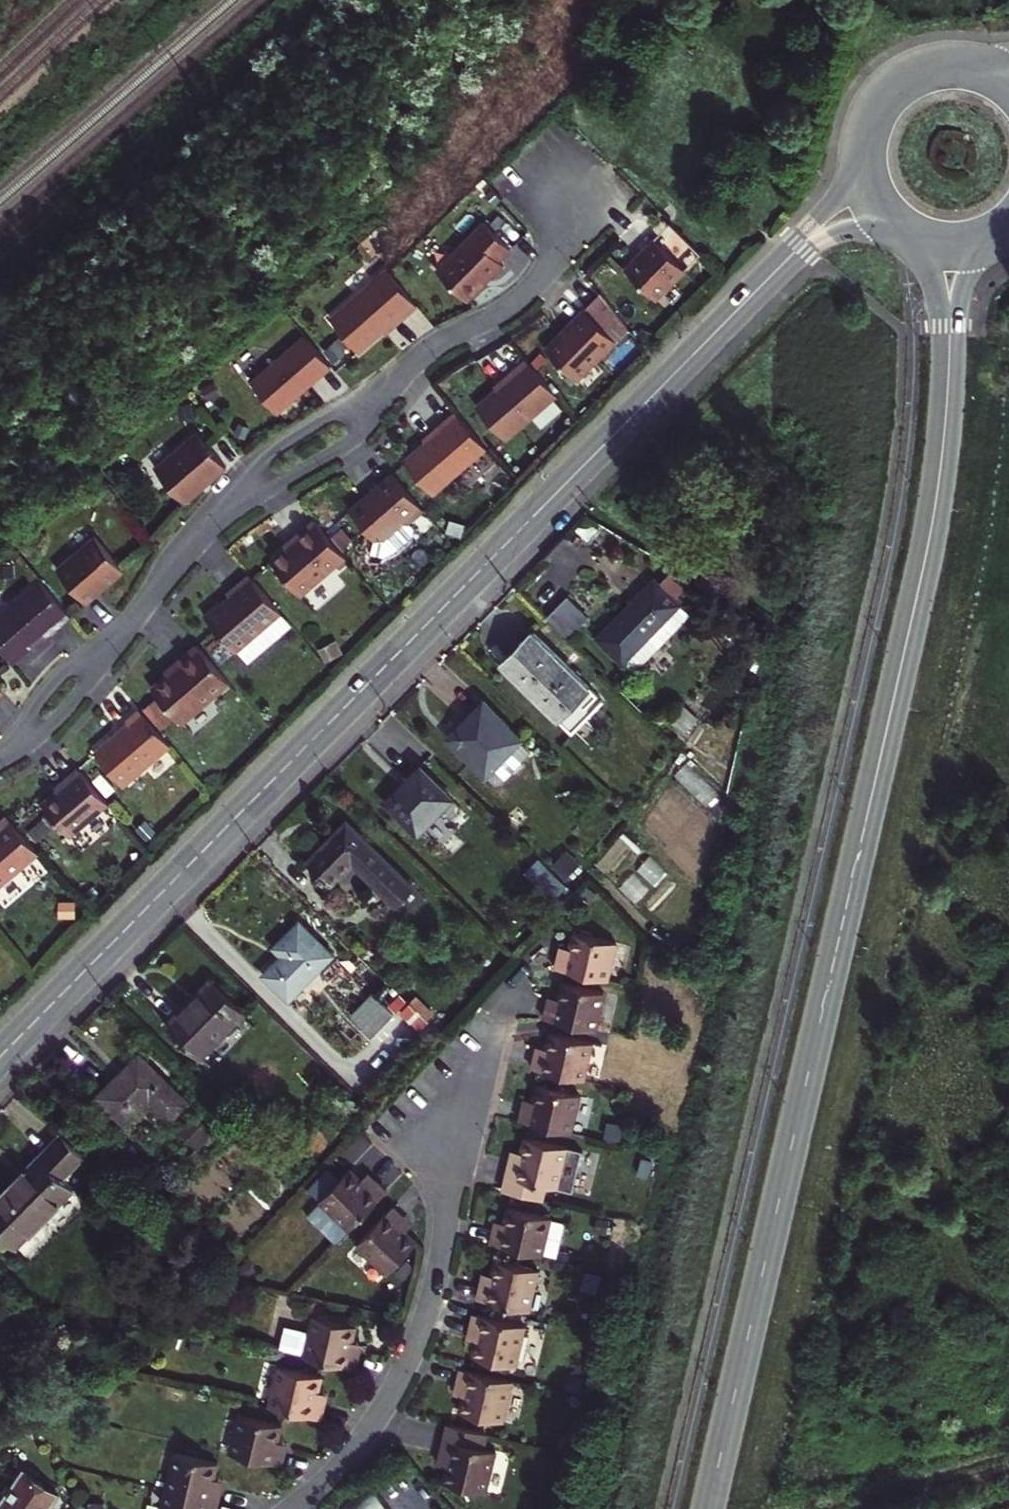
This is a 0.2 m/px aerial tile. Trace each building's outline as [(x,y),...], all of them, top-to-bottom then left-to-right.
[(495,230),(514,249),(524,238),(506,220),(495,230)] [(495,230),(487,222),(439,270),(470,300),(506,264),(502,260),(506,256),(514,249),(495,230)] [(685,279),(650,244),(638,256),(639,257),(634,262),(621,274),(656,308),(685,279)] [(385,274),(331,328),(362,359),(390,331),(402,319),(405,321),(417,309),(386,278),(385,274)] [(620,327),(592,291),(557,322),(559,324),(553,329),(534,345),(562,377),(620,327)] [(302,339),(248,386),(274,416),(304,390),(328,369),(302,339)] [(554,401),(523,365),(510,376),(512,378),(505,385),(488,400),(516,432),(554,401)] [(482,451),(452,415),(437,428),(439,430),(432,436),(400,464),(428,497),(482,451)] [(205,483),(223,468),(193,435),(152,471),(178,502),(197,486),(203,480),(205,483)] [(421,513),(390,476),(372,491),(373,493),(365,500),(361,500),(347,512),(371,542),(366,556),(378,561),(393,553),(410,538),(411,531),(406,525),(421,513)] [(337,552),(312,523),(290,542),(293,544),(288,548),(269,564),(292,591),(337,552)] [(119,569),(92,538),(54,570),(83,604),(97,593),(95,591),(101,586),(119,569)] [(597,639),(623,664),(634,653),(644,663),(691,615),(675,599),(693,581),(678,567),(661,584),(656,580),(623,613),(597,639)] [(693,581),(697,577),(678,567),(693,581)] [(279,615),(247,577),(226,595),(229,599),(225,603),(221,606),(218,606),(203,619),(233,654),(235,653),(246,666),(272,644),(261,630),(279,615)] [(38,581),(0,614),(0,650),(11,663),(39,638),(44,634),(46,636),(69,617),(38,581)] [(568,596),(548,617),(568,637),(589,617),(568,596)] [(279,615),(261,630),(272,644),(291,628),(279,615)] [(501,663),(572,734),(604,702),(533,632),(518,646),(501,663)] [(227,685),(195,646),(171,666),(174,668),(167,674),(149,690),(180,725),(227,685)] [(634,653),(623,664),(633,674),(644,663),(634,653)] [(466,733),(455,744),(486,775),(487,774),(521,740),(501,719),(493,712),(485,703),(464,724),(470,729),(466,733)] [(670,719),(684,732),(698,718),(684,704),(670,719)] [(501,719),(505,715),(498,707),(493,712),(501,719)] [(169,746),(138,710),(125,721),(127,723),(116,733),(93,753),(122,786),(169,746)] [(487,774),(494,781),(503,779),(531,750),(521,740),(487,774)] [(390,807),(418,835),(454,800),(421,767),(406,782),(410,787),(407,790),(390,807)] [(107,805),(77,769),(64,781),(66,783),(59,789),(41,805),(69,838),(107,805)] [(6,817),(0,822),(0,888),(39,855),(6,817)] [(310,861),(332,884),(353,863),(397,905),(414,888),(349,822),(321,850),(310,861)] [(556,868),(567,879),(574,871),(563,861),(556,868)] [(263,974),(288,999),(333,954),(299,921),(279,941),(274,947),(282,954),(263,974)] [(608,973),(617,936),(575,926),(571,942),(567,941),(566,944),(565,947),(561,946),(557,962),(608,973)] [(545,1011),(596,1024),(606,986),(563,976),(559,992),(555,991),(554,994),(553,997),(549,996),(545,1011)] [(165,1025),(199,1059),(245,1012),(211,979),(188,1002),(165,1025)] [(351,1015),(372,1036),(394,1015),(372,994),(351,1015)] [(533,1061),(584,1074),(594,1036),(551,1026),(547,1042),(543,1041),(542,1044),(541,1047),(537,1046),(533,1061)] [(99,1097),(127,1124),(151,1100),(170,1119),(187,1103),(140,1056),(119,1076),(99,1097)] [(524,1099),(521,1114),(572,1126),(581,1089),(538,1078),(534,1094),(530,1093),(530,1096),(529,1100),(524,1099)] [(179,1128),(198,1147),(212,1132),(194,1114),(179,1128)] [(504,1183),(555,1196),(568,1141),(526,1131),(522,1146),(518,1144),(516,1151),(515,1155),(511,1153),(504,1183)] [(15,1247),(73,1188),(62,1177),(84,1156),(62,1134),(16,1180),(0,1197),(0,1232),(15,1247)] [(99,1167),(110,1177),(117,1170),(107,1160),(99,1167)] [(350,1230),(386,1192),(374,1181),(371,1184),(368,1181),(364,1177),(361,1181),(349,1170),(319,1201),(350,1230)] [(542,1248),(551,1210),(509,1200),(505,1216),(501,1215),(500,1219),(499,1222),(495,1220),(491,1236),(542,1248)] [(404,1218),(392,1207),(356,1245),(386,1274),(416,1243),(405,1232),(408,1228),(404,1225),(401,1221),(404,1218)] [(529,1304),(539,1263),(496,1253),(493,1268),(488,1267),(487,1272),(486,1277),(482,1276),(478,1292),(529,1304)] [(525,1318),(474,1306),(471,1322),(475,1323),(474,1328),(473,1333),(477,1333),(474,1349),(516,1359),(525,1318)] [(305,1356),(357,1368),(360,1353),(356,1352),(357,1346),(358,1343),(354,1342),(357,1326),(315,1316),(305,1356)] [(248,1398),(322,1419),(326,1404),(321,1403),(322,1397),(323,1393),(319,1392),(323,1376),(281,1366),(276,1383),(253,1378),(248,1398)] [(511,1380),(459,1369),(456,1384),(460,1385),(459,1391),(458,1395),(462,1396),(458,1412),(501,1422),(511,1380)] [(240,1415),(231,1453),(282,1465),(286,1449),(281,1448),(282,1445),(283,1443),(278,1441),(282,1425),(240,1415)] [(480,1431),(446,1423),(439,1454),(444,1454),(442,1459),(441,1464),(445,1465),(442,1481),(484,1491),(493,1453),(475,1449),(480,1431)] [(219,1461),(176,1451),(167,1489),(219,1501),(222,1485),(218,1484),(219,1481),(219,1477),(215,1476),(219,1461)] [(59,1495),(25,1471),(0,1506),(0,1508),(49,1508),(59,1495)] [(373,1486),(342,1508),(391,1508),(373,1486)] [(163,1508),(217,1508),(219,1501),(167,1489),(163,1508)]
